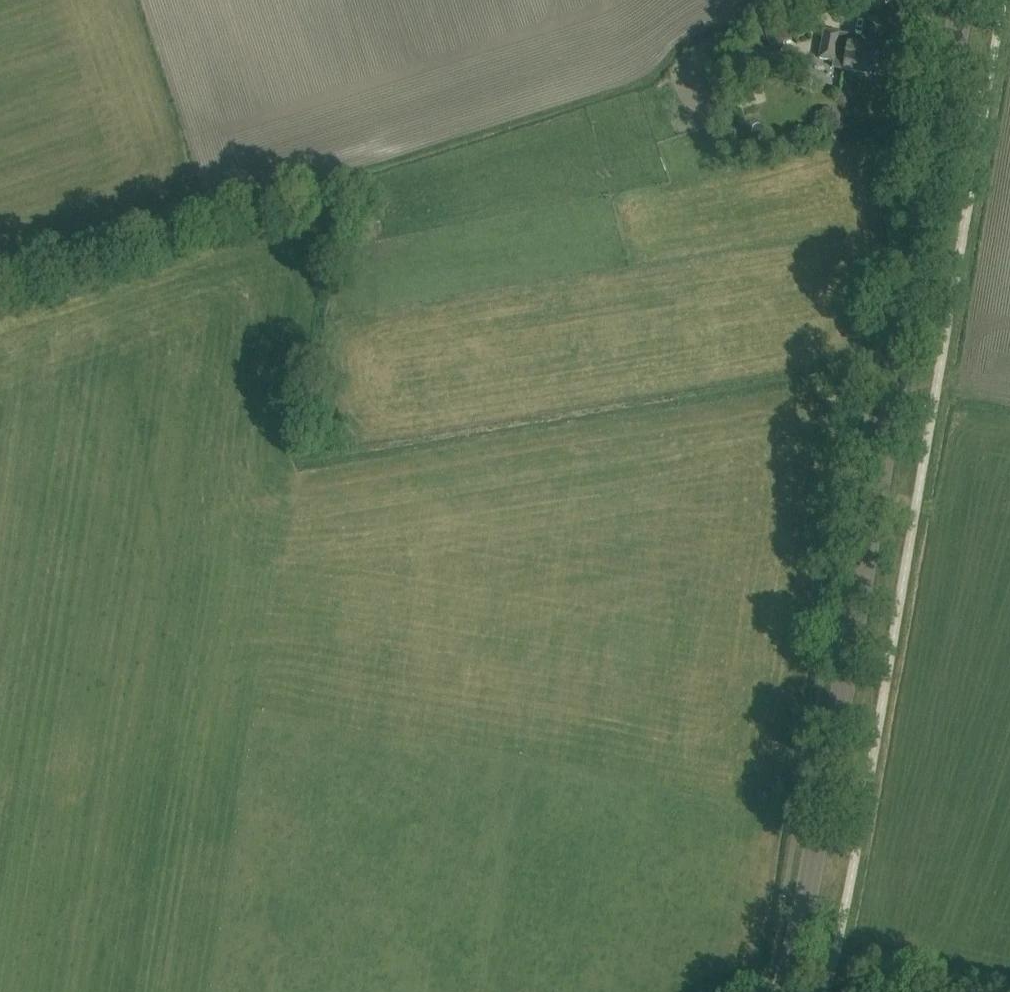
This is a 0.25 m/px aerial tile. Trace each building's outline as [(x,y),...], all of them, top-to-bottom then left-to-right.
[(810,34),(805,18),(751,34),(756,50),(810,34)] [(840,36),(826,33),(821,61),(835,64),(836,61),(845,63),(844,72),(877,78),(877,74),(893,77),(897,52),(882,49),(882,47),(849,41),(848,51),(838,50),(840,36)]
